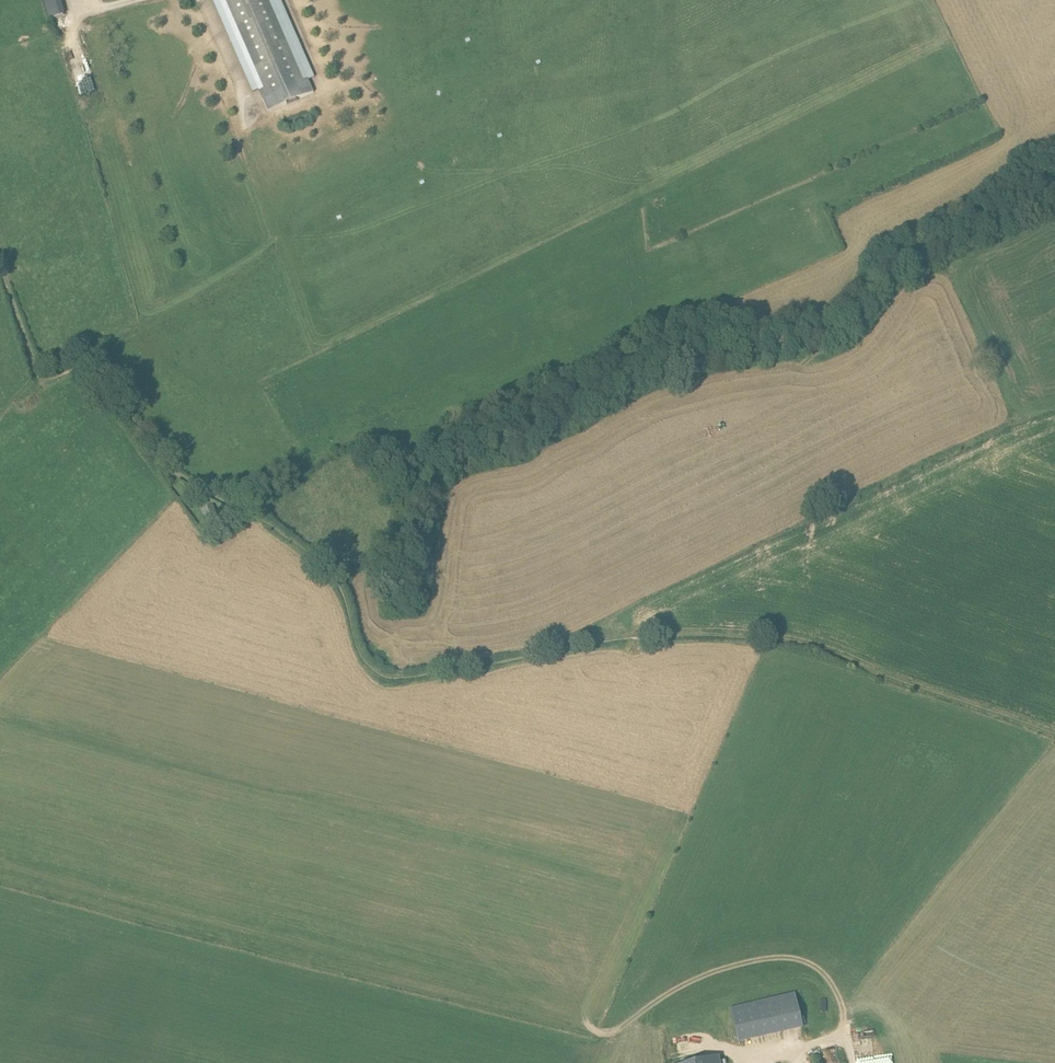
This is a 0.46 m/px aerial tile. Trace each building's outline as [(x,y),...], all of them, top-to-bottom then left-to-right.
[(65,13),(61,0),(44,0),(49,18),(65,13)] [(314,92),(274,0),(220,0),(268,112),(314,92)] [(206,522),(218,517),(213,505),(201,510),(206,522)] [(797,994),(731,1007),(738,1043),(804,1030),(797,994)]
